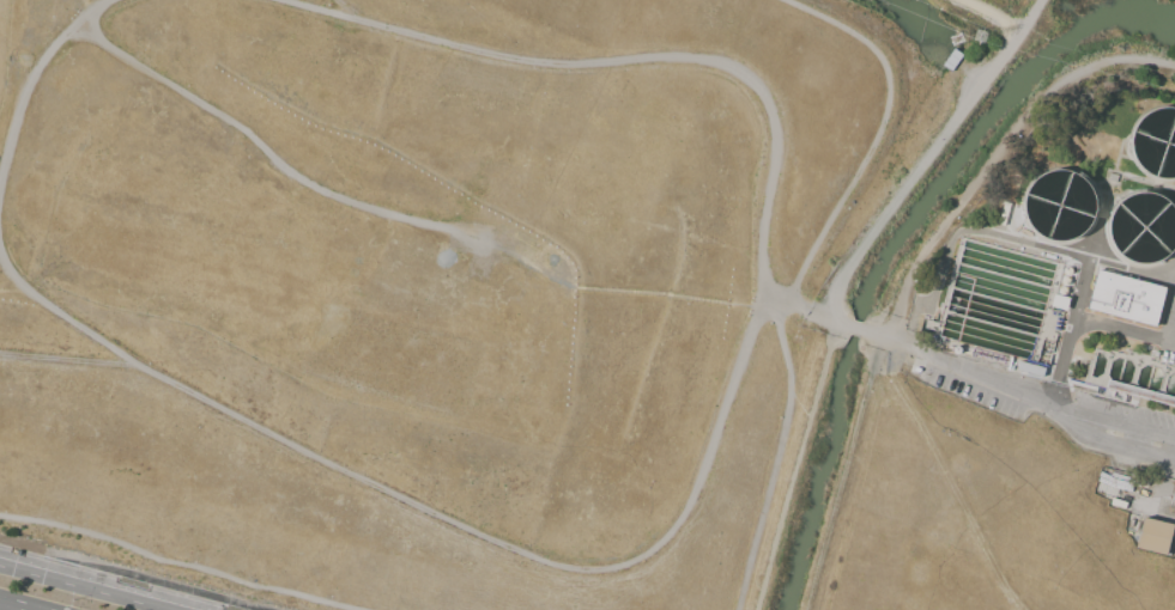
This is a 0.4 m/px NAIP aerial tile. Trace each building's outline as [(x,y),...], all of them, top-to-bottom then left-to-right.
[(1097,270),(1164,287),(1155,327),(1088,309),(1097,270)] [(1174,407),(1174,399),(1108,380),(1106,389),(1174,407)] [(1143,518),(1173,525),(1165,557),(1134,549),(1143,518)]
